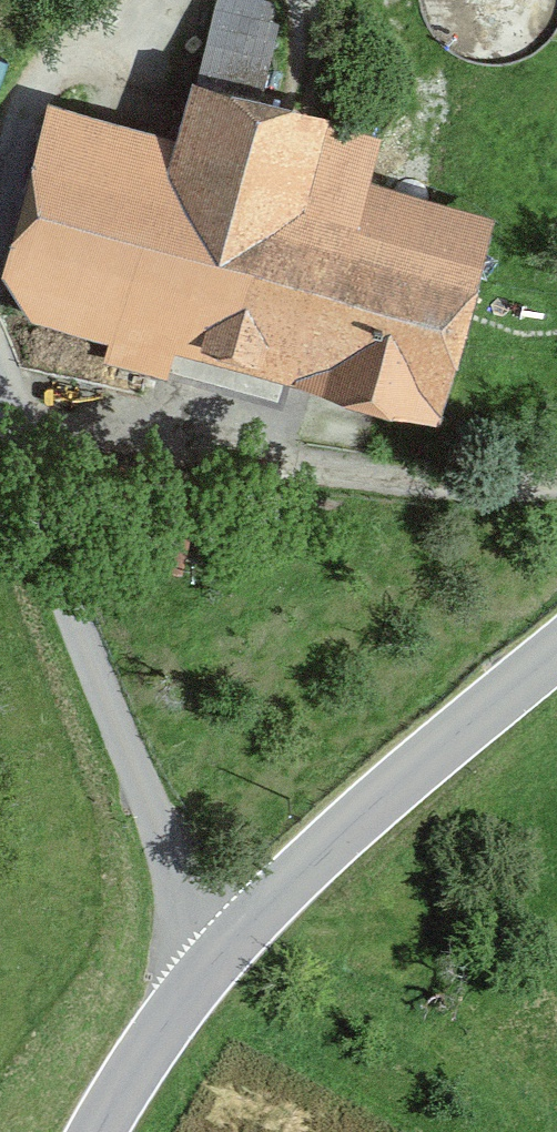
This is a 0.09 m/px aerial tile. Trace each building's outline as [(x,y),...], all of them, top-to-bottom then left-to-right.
[(351,205),(369,141),(261,110),(281,41),(215,22),(173,168),(55,135),(14,280),(40,311),(124,335),(117,358),(148,367),(164,310),(324,355),(322,360),(421,389),(464,237),(351,205)]
